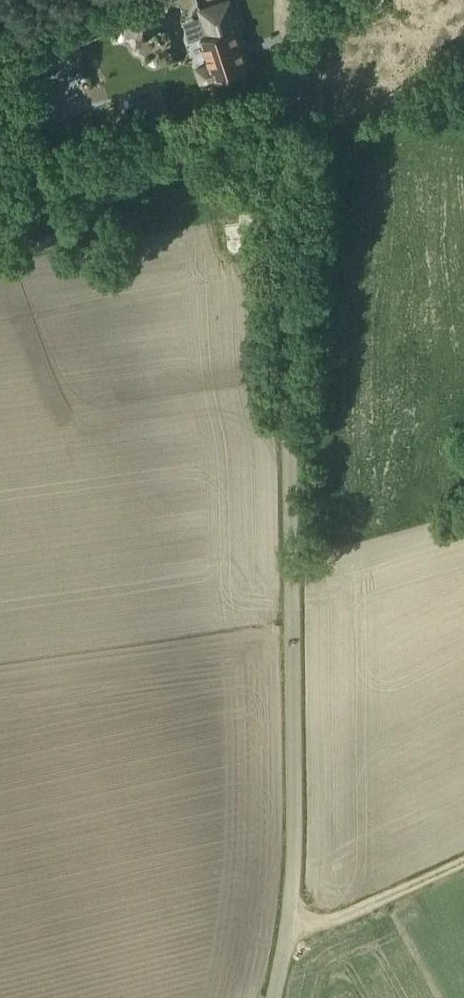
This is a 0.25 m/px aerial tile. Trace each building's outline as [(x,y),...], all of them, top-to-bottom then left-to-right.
[(196,68),(202,87),(224,80),(222,76),(246,69),(231,23),(236,21),(230,0),(228,0),(198,9),(206,34),(201,36),(210,64),(196,68)] [(151,22),(121,32),(131,60),(161,49),(156,35),(177,27),(172,11),(150,19),(151,22)] [(94,216),(71,222),(74,231),(96,225),(94,216)] [(221,219),(224,257),(256,254),(252,216),(221,219)]
